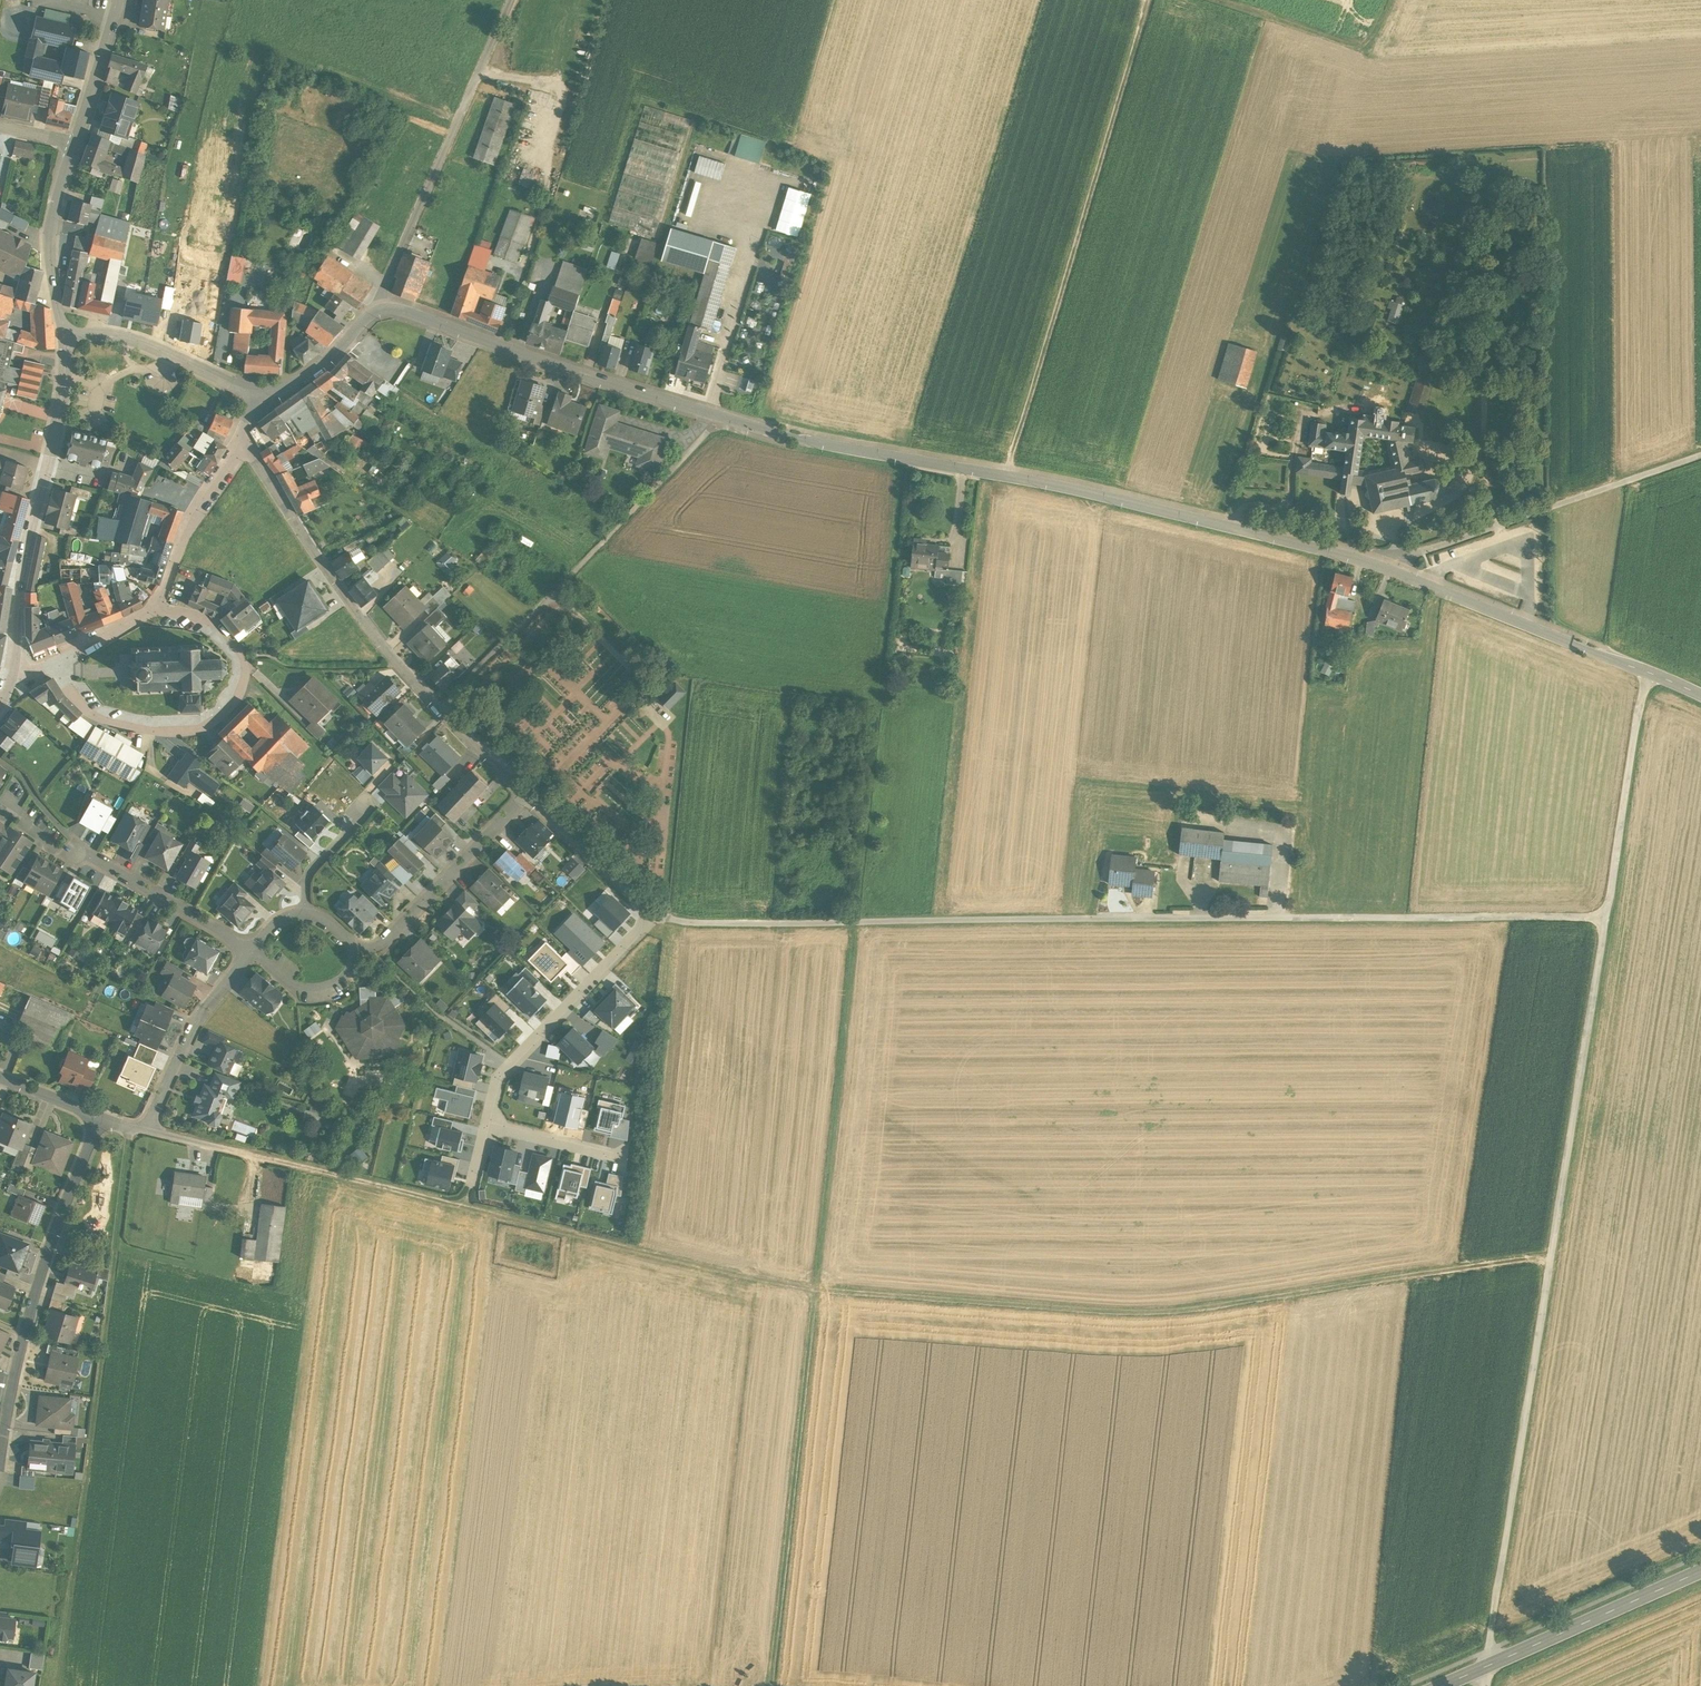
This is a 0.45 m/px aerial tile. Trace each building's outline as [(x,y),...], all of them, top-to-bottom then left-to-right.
[(142,10),(144,10),(143,15),(142,15),(140,26),(162,29),(167,0),(144,0),(142,10)] [(72,16),(48,11),(46,20),(70,26),(72,16)] [(70,26),(46,20),(36,18),(31,39),(43,42),(69,48),(71,48),(76,27),(70,26)] [(43,42),(31,39),(29,45),(28,50),(40,54),(43,42)] [(71,48),(69,48),(65,66),(63,75),(64,75),(82,79),(89,53),(71,48)] [(131,62),(111,55),(108,67),(119,70),(127,73),(130,64),(131,62)] [(65,66),(34,58),(29,75),(62,83),(64,75),(63,75),(65,66)] [(137,66),(130,64),(127,73),(129,74),(134,75),(137,66)] [(144,69),(137,66),(134,75),(129,74),(123,89),(133,94),(144,69)] [(116,79),(119,70),(108,67),(105,75),(116,79)] [(116,79),(105,75),(103,81),(115,86),(116,83),(115,82),(116,79)] [(0,92),(0,97),(6,98),(8,86),(9,86),(11,78),(3,77),(2,85),(0,92)] [(42,86),(35,85),(34,91),(31,104),(38,106),(42,86)] [(9,86),(8,86),(6,98),(2,114),(15,117),(21,89),(9,86)] [(51,88),(42,86),(38,106),(47,108),(51,88)] [(34,91),(21,89),(15,117),(28,120),(31,104),(34,91)] [(137,103),(111,94),(111,95),(111,96),(108,106),(110,106),(108,113),(105,112),(100,129),(120,136),(125,138),(126,136),(122,135),(124,127),(125,127),(128,121),(131,122),(137,103)] [(496,97),(474,158),(494,165),(516,104),(496,97)] [(63,103),(51,100),(49,109),(61,112),(63,103)] [(61,112),(49,109),(45,124),(67,129),(71,114),(61,112)] [(738,133),(734,132),(729,153),(734,154),(738,133)] [(109,141),(92,134),(87,145),(105,152),(107,147),(109,141)] [(766,142),(742,134),(735,156),(760,163),(766,142)] [(133,139),(126,136),(125,138),(120,136),(117,144),(122,146),(131,149),(132,150),(136,140),(133,139)] [(36,145),(16,141),(13,153),(33,158),(36,145)] [(117,144),(109,141),(107,147),(120,152),(122,146),(117,144)] [(105,152),(87,145),(81,163),(110,174),(114,166),(111,164),(102,160),(105,152)] [(131,149),(122,146),(120,152),(119,153),(128,157),(131,149)] [(132,150),(131,149),(128,157),(125,167),(139,172),(142,155),(132,150)] [(698,155),(693,172),(719,179),(724,162),(698,155)] [(139,172),(125,167),(122,176),(136,182),(139,172)] [(797,236),(809,192),(786,186),(774,230),(797,236)] [(104,199),(92,196),(90,204),(91,204),(90,205),(102,208),(104,199)] [(90,204),(75,200),(70,220),(86,224),(86,221),(90,205),(91,204),(90,204)] [(362,203),(356,212),(364,217),(365,217),(364,216),(370,207),(362,203)] [(609,223),(656,235),(663,204),(657,203),(652,223),(627,217),(626,223),(617,220),(619,211),(613,210),(609,223)] [(102,208),(90,205),(86,221),(97,223),(102,208)] [(0,208),(0,219),(24,231),(29,222),(0,208)] [(532,217),(511,210),(501,236),(522,243),(532,217)] [(127,222),(100,215),(94,235),(122,243),(127,222)] [(378,224),(365,217),(364,217),(352,237),(365,245),(378,224)] [(736,248),(671,228),(661,260),(705,274),(709,259),(731,265),(736,248)] [(0,231),(0,256),(7,259),(17,239),(8,235),(9,233),(5,231),(4,233),(0,231)] [(125,244),(94,235),(93,239),(89,253),(89,254),(120,263),(121,259),(125,244)] [(93,239),(76,236),(73,250),(89,253),(93,239)] [(522,243),(501,236),(495,254),(516,261),(522,243)] [(365,245),(352,237),(344,250),(358,258),(365,245)] [(31,246),(17,239),(7,259),(20,266),(25,268),(25,267),(31,246)] [(476,245),(462,286),(476,291),(475,293),(488,298),(492,299),(500,278),(500,277),(495,275),(482,271),(489,249),(476,245)] [(89,253),(73,250),(67,280),(80,282),(83,269),(84,269),(89,254),(89,253)] [(606,266),(615,269),(620,253),(611,250),(606,266)] [(430,261),(405,252),(395,276),(399,278),(393,293),(415,302),(430,261)] [(628,254),(607,314),(613,316),(613,315),(614,316),(634,256),(628,254)] [(0,256),(0,267),(15,275),(17,273),(20,266),(7,259),(0,256)] [(244,258),(232,256),(227,286),(239,288),(244,258)] [(353,274),(328,256),(316,276),(319,279),(319,282),(327,288),(335,294),(335,293),(338,295),(353,274)] [(731,265),(709,259),(705,274),(704,278),(724,284),(725,285),(731,265)] [(120,263),(112,261),(102,305),(111,307),(117,278),(120,263)] [(43,272),(25,267),(25,268),(20,266),(17,273),(23,276),(22,278),(19,291),(16,299),(34,303),(43,272)] [(510,273),(497,268),(495,275),(500,277),(500,278),(508,281),(510,273)] [(353,274),(338,295),(352,305),(352,306),(357,310),(373,287),(353,274)] [(500,278),(492,299),(488,298),(486,302),(499,306),(508,281),(500,278)] [(704,278),(689,325),(690,325),(700,328),(710,331),(711,330),(713,321),(724,284),(704,278)] [(80,282),(67,280),(63,305),(75,307),(80,282)] [(82,281),(77,307),(100,312),(102,305),(102,303),(93,300),(95,284),(82,281)] [(476,291),(462,286),(458,296),(473,301),(475,293),(476,291)] [(579,295),(553,286),(548,299),(548,302),(550,303),(574,311),(579,295)] [(162,298),(160,307),(170,309),(171,301),(174,290),(164,287),(162,298)] [(174,290),(171,301),(180,302),(183,289),(174,287),(174,290)] [(327,288),(323,294),(331,300),(335,294),(327,288)] [(122,317),(139,321),(145,294),(127,291),(122,317)] [(338,295),(335,293),(335,294),(331,300),(326,306),(343,318),(352,306),(352,305),(338,295)] [(3,339),(7,327),(14,307),(16,299),(0,294),(0,338),(3,339)] [(145,294),(139,321),(156,324),(160,307),(162,298),(145,294)] [(473,301),(458,296),(452,314),(467,319),(475,323),(478,314),(470,311),(473,301)] [(545,300),(541,299),(536,315),(545,318),(550,303),(548,302),(548,299),(546,298),(545,300)] [(34,303),(16,299),(14,307),(35,313),(35,324),(51,325),(50,309),(34,304),(34,303)] [(1397,324),(1404,305),(1388,299),(1382,318),(1397,324)] [(499,306),(486,302),(481,315),(478,314),(475,323),(497,332),(505,308),(499,306)] [(111,307),(102,305),(100,312),(110,314),(111,307)] [(279,313),(233,307),(230,332),(235,333),(250,335),(251,324),(274,326),(277,327),(279,313)] [(345,327),(320,310),(308,331),(308,332),(315,336),(328,346),(345,327)] [(597,319),(573,311),(567,331),(565,339),(587,346),(597,319)] [(277,327),(274,326),(271,352),(283,354),(287,314),(279,313),(277,327)] [(613,316),(607,314),(604,322),(606,323),(603,334),(604,334),(609,336),(616,317),(614,317),(615,316),(614,316),(613,315),(613,316)] [(545,318),(536,315),(527,343),(528,343),(529,343),(537,345),(537,346),(544,348),(551,326),(551,324),(544,322),(545,318)] [(178,341),(198,344),(202,322),(182,319),(178,341)] [(51,325),(35,324),(36,334),(34,334),(33,336),(30,335),(26,345),(38,349),(55,349),(54,325),(51,325)] [(700,328),(690,325),(688,332),(698,335),(700,328)] [(567,331),(551,326),(544,348),(560,354),(565,339),(567,331)] [(30,335),(7,327),(3,339),(15,342),(17,343),(17,342),(26,345),(30,335)] [(698,335),(688,332),(686,339),(695,342),(698,335)] [(248,356),(250,335),(235,333),(232,354),(248,356)] [(609,336),(604,334),(601,344),(604,345),(607,346),(609,342),(608,342),(609,336)] [(328,346),(315,336),(310,340),(319,353),(328,346)] [(623,340),(609,336),(608,342),(609,342),(607,346),(604,345),(597,364),(615,369),(623,340)] [(0,338),(0,381),(18,386),(16,395),(35,400),(44,365),(25,360),(22,370),(9,367),(13,351),(15,342),(3,339),(0,338)] [(695,342),(686,339),(678,363),(674,375),(688,379),(690,372),(706,376),(712,354),(711,354),(713,347),(695,342)] [(310,340),(295,349),(305,363),(319,353),(310,340)] [(17,343),(15,342),(13,351),(23,354),(25,346),(17,343)] [(653,349),(636,344),(629,369),(646,374),(653,349)] [(1255,351),(1229,344),(1218,380),(1244,388),(1255,351)] [(451,351),(433,345),(432,347),(429,348),(428,351),(429,354),(424,370),(442,376),(449,357),(451,351)] [(271,358),(248,356),(246,372),(281,375),(283,354),(271,352),(271,358)] [(347,354),(340,364),(331,373),(339,378),(349,368),(357,374),(367,381),(372,372),(356,361),(356,360),(347,354)] [(463,363),(449,357),(442,376),(456,381),(463,363)] [(678,363),(673,362),(669,374),(674,375),(678,363)] [(1416,413),(1428,368),(1420,366),(1408,411),(1416,413)] [(329,371),(314,382),(326,392),(333,385),(342,392),(348,385),(339,378),(331,373),(329,371)] [(389,384),(372,372),(367,381),(366,383),(382,393),(388,399),(395,389),(389,383),(389,384)] [(545,388),(524,381),(516,407),(524,410),(523,414),(532,417),(536,418),(540,405),(545,388)] [(314,382),(299,393),(308,407),(311,412),(316,421),(330,414),(317,398),(326,392),(314,382)] [(362,388),(359,392),(356,390),(348,385),(342,392),(350,398),(355,398),(357,396),(369,405),(370,404),(375,398),(372,396),(362,388)] [(299,393),(276,410),(285,422),(300,410),(301,412),(308,407),(299,393)] [(586,408),(570,402),(572,397),(560,393),(554,409),(553,410),(557,411),(553,425),(577,433),(586,408)] [(344,405),(332,396),(329,400),(338,409),(344,405)] [(378,401),(375,398),(370,404),(369,405),(361,416),(365,419),(376,427),(377,428),(391,409),(378,401)] [(354,412),(344,405),(338,409),(330,414),(316,421),(321,430),(334,423),(339,433),(356,424),(365,419),(361,416),(354,412)] [(540,405),(536,418),(532,417),(530,422),(540,425),(542,422),(547,407),(540,405)] [(619,411),(601,406),(596,421),(614,427),(615,423),(616,423),(619,411)] [(547,407),(542,422),(553,425),(557,411),(553,410),(554,409),(547,407)] [(285,422),(276,410),(259,423),(274,439),(289,428),(285,422)] [(311,412),(301,418),(304,423),(301,425),(303,429),(316,421),(311,412)] [(232,422),(215,414),(208,429),(226,436),(232,422)] [(196,420),(189,416),(185,423),(192,426),(196,420)] [(1342,480),(1342,484),(1352,486),(1352,483),(1353,474),(1357,474),(1358,474),(1363,435),(1390,439),(1408,442),(1408,438),(1414,439),(1416,427),(1399,425),(1399,421),(1364,416),(1364,420),(1350,417),(1348,433),(1343,432),(1343,434),(1326,431),(1324,447),(1347,450),(1344,467),(1342,480)] [(376,427),(365,419),(356,424),(372,434),(376,427)] [(208,429),(196,420),(192,426),(205,435),(206,435),(207,431),(208,429)] [(303,429),(293,435),(298,444),(306,450),(319,459),(320,459),(324,453),(319,449),(314,445),(327,439),(321,430),(316,421),(303,429)] [(614,427),(596,421),(587,452),(605,458),(608,446),(614,427)] [(1326,424),(1312,422),(1309,444),(1324,447),(1326,431),(1325,431),(1326,424)] [(334,423),(321,430),(327,439),(339,433),(334,423)] [(616,423),(615,423),(614,427),(608,446),(652,460),(649,468),(657,471),(666,444),(648,438),(649,434),(616,423)] [(205,435),(192,426),(183,436),(194,445),(189,453),(194,456),(199,448),(207,436),(206,435),(205,435)] [(106,441),(72,432),(69,443),(66,445),(68,448),(65,458),(79,462),(78,465),(85,467),(86,464),(99,467),(102,457),(106,455),(104,451),(106,441)] [(282,442),(287,450),(298,444),(293,435),(282,442)] [(377,448),(350,435),(345,446),(372,460),(377,448)] [(194,445),(183,436),(177,443),(189,453),(194,445)] [(207,436),(199,448),(202,451),(210,438),(207,436)] [(221,445),(210,438),(202,451),(207,454),(217,462),(226,449),(221,445)] [(327,439),(314,445),(319,449),(329,444),(327,439)] [(1408,442),(1390,439),(1396,468),(1396,469),(1403,467),(1402,465),(1412,463),(1412,462),(1408,442)] [(177,443),(163,460),(163,461),(174,469),(189,453),(177,443)] [(298,444),(287,450),(295,458),(306,450),(298,444)] [(281,454),(276,445),(270,448),(276,457),(281,454)] [(281,457),(277,459),(276,457),(270,448),(262,453),(268,463),(278,474),(287,471),(281,464),(284,461),(281,457)] [(207,454),(201,462),(197,469),(207,475),(217,462),(207,454)] [(201,462),(194,456),(189,463),(197,469),(201,462)] [(1311,458),(1298,457),(1296,473),(1342,480),(1344,467),(1311,462),(1311,458)] [(156,464),(143,458),(139,464),(152,470),(156,464)] [(319,459),(305,464),(304,464),(309,472),(310,474),(329,465),(320,459),(319,459)] [(174,469),(163,461),(160,464),(173,471),(174,469)] [(6,462),(6,463),(2,476),(0,483),(0,485),(4,486),(19,491),(20,491),(23,480),(22,480),(26,468),(6,462)] [(1412,463),(1402,465),(1403,467),(1396,469),(1396,468),(1367,475),(1364,475),(1367,485),(1368,490),(1366,491),(1365,492),(1364,494),(1364,496),(1365,497),(1366,499),(1368,500),(1370,500),(1373,514),(1411,505),(1407,485),(1411,484),(1409,474),(1417,472),(1416,466),(1413,467),(1412,463)] [(152,470),(139,464),(133,478),(131,488),(140,491),(144,482),(152,470)] [(292,479),(287,471),(278,474),(284,486),(294,482),(292,479)] [(133,478),(118,474),(117,475),(111,473),(107,489),(126,494),(129,495),(131,488),(133,478)] [(1364,475),(1358,474),(1357,474),(1353,474),(1352,483),(1367,485),(1364,475)] [(1411,484),(1407,485),(1411,505),(1438,499),(1442,495),(1444,492),(1453,490),(1451,481),(1441,483),(1438,481),(1434,479),(1411,484)] [(317,484),(298,491),(294,482),(284,486),(299,514),(312,509),(316,508),(311,499),(321,493),(317,484)] [(91,492),(71,486),(70,494),(75,495),(75,496),(88,500),(91,492)] [(70,494),(54,490),(52,498),(50,498),(48,506),(70,511),(75,496),(75,495),(70,494)] [(1,492),(0,495),(0,508),(9,510),(9,512),(5,526),(2,525),(0,534),(0,536),(17,541),(24,516),(29,500),(17,497),(1,492)] [(321,493),(311,499),(316,508),(321,506),(328,503),(324,492),(321,493)] [(141,537),(143,530),(145,522),(148,512),(151,502),(143,499),(136,497),(129,495),(126,494),(118,523),(116,529),(114,541),(130,543),(138,545),(141,537)] [(170,508),(151,502),(148,512),(167,518),(170,508)] [(70,511),(48,506),(46,513),(48,514),(45,522),(61,526),(66,528),(67,527),(70,511)] [(182,512),(170,508),(167,518),(159,539),(171,542),(182,512)] [(405,517),(398,523),(404,529),(410,523),(405,517)] [(118,523),(101,520),(99,539),(114,541),(116,529),(118,523)] [(66,528),(61,526),(59,534),(69,536),(70,535),(78,536),(79,530),(67,527),(66,528)] [(38,535),(32,554),(28,580),(26,594),(25,608),(25,615),(36,615),(35,589),(45,537),(38,535)] [(159,539),(151,537),(148,546),(146,552),(157,555),(154,563),(164,567),(172,543),(159,539)] [(0,538),(0,550),(4,551),(1,560),(11,562),(17,541),(8,539),(7,540),(0,538)] [(356,541),(344,547),(347,553),(349,552),(349,553),(360,547),(356,541)] [(138,545),(130,543),(129,546),(128,554),(138,555),(142,555),(142,553),(143,546),(138,545)] [(939,546),(913,543),(911,563),(917,563),(936,566),(938,553),(939,546)] [(128,554),(111,552),(111,566),(117,567),(118,565),(126,567),(127,561),(128,554)] [(349,553),(349,552),(347,553),(332,562),(342,579),(358,569),(359,569),(356,564),(349,553)] [(380,552),(368,562),(373,569),(374,568),(378,572),(390,562),(380,552)] [(458,560),(450,552),(437,564),(450,578),(457,571),(452,565),(458,560)] [(950,554),(938,553),(936,566),(935,568),(948,570),(950,554)] [(367,562),(364,558),(356,564),(359,569),(358,569),(364,577),(373,569),(368,562),(367,562)] [(5,586),(11,562),(1,560),(0,560),(0,585),(5,586)] [(69,562),(68,560),(59,561),(60,570),(81,568),(98,567),(98,565),(84,561),(69,562)] [(154,565),(131,562),(131,564),(134,565),(134,568),(141,569),(152,570),(154,565)] [(164,567),(154,563),(154,565),(152,570),(141,569),(139,575),(138,579),(158,585),(164,567)] [(137,582),(129,580),(131,572),(139,575),(141,569),(126,567),(118,565),(117,567),(122,587),(125,586),(131,612),(143,606),(151,595),(137,582)] [(125,586),(122,587),(117,567),(111,566),(111,581),(112,581),(118,603),(123,616),(131,612),(125,586)] [(98,567),(81,568),(81,583),(94,583),(99,582),(98,567)] [(81,568),(60,570),(61,579),(67,602),(78,598),(77,594),(75,589),(76,584),(81,583),(81,568)] [(948,570),(935,568),(934,577),(947,578),(948,570)] [(963,571),(948,570),(947,578),(947,582),(961,584),(963,571)] [(1352,578),(1335,573),(1330,591),(1338,593),(1348,596),(1352,578)] [(208,574),(203,585),(208,587),(212,576),(208,574)] [(232,583),(212,576),(208,587),(208,588),(228,595),(233,585),(232,583)] [(363,578),(348,590),(361,607),(376,595),(363,578)] [(99,582),(94,583),(94,589),(103,586),(106,585),(105,581),(99,582)] [(185,603),(191,606),(198,609),(202,601),(208,588),(208,587),(203,585),(201,584),(195,581),(185,603)] [(309,581),(296,589),(293,591),(292,591),(293,592),(287,595),(279,600),(279,601),(297,629),(298,630),(305,624),(311,621),(312,621),(312,620),(315,619),(315,618),(328,610),(309,581)] [(7,613),(11,588),(5,586),(0,585),(0,612),(7,613)] [(246,600),(233,585),(228,595),(237,606),(246,600)] [(111,606),(103,586),(94,589),(94,592),(96,599),(97,602),(96,603),(99,613),(103,625),(123,616),(118,603),(111,606)] [(424,605),(407,587),(385,607),(405,628),(425,610),(426,608),(424,605)] [(283,590),(269,599),(273,605),(279,601),(279,600),(287,595),(283,590)] [(1338,593),(1331,591),(1327,607),(1334,609),(1338,593)] [(433,596),(424,605),(426,608),(425,610),(430,615),(439,607),(441,605),(433,596)] [(82,611),(78,598),(67,602),(69,610),(71,619),(76,635),(103,625),(99,613),(91,616),(84,618),(82,611)] [(1407,610),(1398,606),(1398,605),(1383,599),(1375,620),(1379,622),(1401,630),(1405,618),(1408,610),(1407,609),(1407,610)] [(237,606),(230,612),(222,609),(217,618),(220,619),(234,635),(243,627),(258,615),(246,600),(237,606)] [(1355,602),(1347,600),(1344,611),(1352,613),(1355,602)] [(222,609),(202,601),(198,609),(217,618),(222,609)] [(430,615),(425,620),(429,625),(430,624),(434,629),(447,616),(439,607),(430,615)] [(1334,609),(1327,607),(1325,624),(1348,629),(1352,613),(1344,611),(1334,609)] [(69,610),(61,613),(61,611),(57,612),(57,611),(49,613),(47,613),(50,627),(71,619),(69,610)] [(50,627),(47,613),(42,615),(41,615),(43,630),(50,627)] [(36,615),(25,615),(25,636),(36,632),(36,615)] [(258,615),(243,627),(248,633),(262,622),(258,615)] [(71,619),(50,627),(57,643),(76,635),(71,619)] [(1374,623),(1367,622),(1365,635),(1373,636),(1374,626),(1374,623)] [(305,624),(298,630),(297,629),(291,633),(295,639),(309,630),(305,624)] [(429,625),(409,644),(410,644),(412,642),(418,649),(416,651),(417,652),(418,651),(427,661),(447,642),(434,629),(430,624),(429,625)] [(36,632),(25,636),(33,652),(44,648),(57,643),(50,627),(43,630),(36,632)] [(243,627),(234,635),(239,641),(248,633),(243,627)] [(195,648),(181,649),(181,647),(179,647),(179,649),(178,649),(178,650),(169,650),(169,648),(167,648),(168,650),(159,651),(159,648),(157,648),(157,651),(148,651),(148,649),(146,649),(146,651),(137,652),(137,649),(136,649),(136,652),(135,652),(131,652),(131,654),(135,654),(135,663),(134,663),(134,662),(131,662),(131,665),(128,665),(128,668),(132,668),(132,677),(129,677),(129,680),(132,680),(132,683),(135,683),(135,682),(136,682),(136,690),(134,690),(134,692),(136,691),(136,692),(137,692),(138,695),(139,695),(139,692),(148,692),(148,694),(150,694),(150,691),(158,691),(158,694),(161,694),(161,691),(169,691),(170,693),(172,693),(172,690),(181,690),(181,691),(182,691),(182,693),(180,693),(180,714),(200,713),(199,692),(198,692),(198,691),(199,691),(199,690),(202,691),(202,693),(204,693),(204,691),(208,690),(209,691),(210,689),(209,688),(210,684),(213,684),(213,682),(210,682),(210,679),(218,679),(220,681),(222,679),(220,677),(224,673),(227,674),(227,672),(224,671),(224,666),(227,665),(226,663),(223,664),(219,661),(221,658),(219,657),(217,660),(209,660),(210,657),(212,657),(212,655),(210,655),(208,651),(209,650),(208,648),(207,649),(203,648),(203,646),(201,646),(201,648),(198,649),(198,648),(196,648),(196,646),(194,646),(195,648)] [(452,658),(445,663),(431,676),(442,689),(456,675),(452,672),(459,665),(452,658)] [(387,677),(375,689),(365,699),(366,700),(376,711),(377,711),(388,701),(399,690),(387,677)] [(65,696),(53,678),(31,692),(37,699),(42,703),(48,699),(53,704),(56,702),(67,714),(75,721),(77,719),(82,713),(70,702),(65,696)] [(316,680),(303,693),(300,691),(291,700),(301,711),(303,709),(315,721),(336,700),(316,680)] [(670,709),(686,691),(676,681),(659,699),(670,709)] [(370,684),(359,695),(364,701),(366,700),(365,699),(375,689),(370,684)] [(388,701),(377,711),(376,711),(374,712),(379,718),(392,706),(388,701)] [(270,724),(250,705),(227,727),(235,735),(247,723),(265,741),(268,738),(275,738),(297,758),(308,746),(279,716),(270,724)] [(414,714),(405,705),(387,724),(405,743),(408,746),(413,741),(425,729),(413,716),(414,714)] [(16,710),(1,729),(15,740),(20,744),(35,726),(16,710)] [(75,721),(67,714),(62,720),(73,730),(87,740),(135,768),(142,755),(97,728),(91,727),(80,719),(79,720),(77,719),(75,721)] [(324,733),(313,722),(307,728),(318,740),(324,733)] [(235,735),(227,727),(219,734),(225,740),(244,759),(246,761),(254,753),(235,735)] [(1,729),(0,730),(0,746),(6,751),(15,740),(1,729)] [(459,758),(437,737),(424,751),(433,761),(432,762),(444,774),(445,773),(459,758)] [(297,758),(275,738),(268,738),(254,753),(246,761),(257,772),(260,769),(274,782),(286,769),(297,758)] [(142,773),(87,740),(80,752),(135,785),(142,773)] [(244,759),(225,740),(208,757),(217,766),(219,765),(225,771),(231,765),(234,768),(244,759)] [(413,741),(408,746),(405,743),(398,750),(406,758),(418,746),(413,741)] [(373,772),(387,758),(372,744),(359,759),(373,772)] [(201,764),(188,754),(170,778),(181,785),(188,775),(206,788),(204,790),(211,795),(219,784),(198,769),(201,764)] [(291,794),(305,777),(298,772),(303,764),(297,758),(286,769),(274,782),(291,794)] [(367,771),(364,773),(359,768),(353,773),(362,783),(371,775),(367,771)] [(471,770),(457,786),(474,802),(488,786),(471,770)] [(444,774),(433,785),(439,791),(450,779),(445,773),(444,774)] [(390,774),(380,785),(387,791),(397,781),(390,774)] [(411,779),(404,787),(397,781),(387,791),(390,794),(387,797),(406,815),(426,795),(411,779)] [(474,802),(457,786),(438,806),(455,822),(474,802)] [(110,809),(93,799),(80,822),(98,831),(99,828),(108,814),(110,809)] [(300,829),(310,839),(317,833),(318,834),(324,828),(323,827),(329,820),(314,805),(308,811),(306,810),(299,817),(301,818),(295,824),(300,829)] [(446,823),(436,813),(431,818),(433,820),(441,828),(446,823)] [(116,819),(108,814),(99,828),(108,833),(116,819)] [(136,819),(126,814),(112,839),(127,847),(128,847),(131,843),(136,846),(138,843),(148,826),(147,825),(146,822),(140,818),(136,819)] [(441,828),(433,820),(425,829),(445,848),(453,839),(441,828)] [(533,827),(547,840),(553,834),(539,820),(533,827)] [(167,828),(157,823),(149,836),(156,840),(160,833),(164,835),(167,828)] [(534,856),(548,841),(547,840),(533,827),(532,826),(518,841),(534,856)] [(1223,832),(1181,827),(1179,854),(1221,859),(1222,840),(1223,840),(1224,832),(1223,832)] [(0,841),(0,866),(3,867),(5,864),(13,869),(28,846),(21,841),(23,837),(17,833),(16,834),(8,828),(0,841)] [(314,843),(310,839),(300,829),(294,835),(309,848),(314,843)] [(445,848),(425,829),(416,837),(424,845),(436,857),(445,848)] [(164,835),(160,833),(156,840),(146,857),(166,868),(180,844),(164,835)] [(305,853),(284,835),(283,836),(280,833),(272,842),(275,845),(270,851),(270,852),(279,859),(290,869),(305,853)] [(416,837),(415,835),(410,840),(420,850),(424,845),(416,837)] [(424,864),(399,839),(389,849),(402,862),(414,874),(424,864)] [(200,845),(190,840),(182,855),(187,858),(191,852),(195,854),(200,845)] [(1223,840),(1222,840),(1221,859),(1221,860),(1271,864),(1272,845),(1223,840)] [(131,843),(128,847),(127,847),(123,855),(135,862),(144,846),(138,843),(136,846),(131,843)] [(279,859),(270,852),(270,851),(266,847),(260,854),(263,856),(274,865),(279,859)] [(516,858),(508,850),(495,864),(508,877),(510,875),(513,875),(518,880),(526,871),(529,874),(529,873),(515,860),(516,858)] [(195,854),(191,852),(187,858),(177,877),(185,881),(186,879),(196,885),(198,880),(204,870),(207,864),(200,860),(201,858),(195,854)] [(535,867),(521,854),(516,858),(515,860),(529,873),(535,867)] [(30,871),(24,881),(25,881),(36,887),(50,863),(38,856),(30,871)] [(263,856),(256,864),(264,871),(266,868),(270,872),(275,866),(274,865),(263,856)] [(1136,859),(1110,857),(1108,883),(1132,885),(1131,893),(1144,894),(1145,882),(1154,883),(1155,872),(1135,870),(1136,859)] [(583,867),(574,859),(565,869),(573,877),(583,867)] [(1271,864),(1221,860),(1218,882),(1260,886),(1259,897),(1268,897),(1271,864)] [(391,871),(381,862),(375,868),(378,872),(379,871),(390,882),(395,876),(391,871)] [(414,874),(402,862),(396,867),(408,880),(414,874)] [(50,863),(36,887),(47,893),(48,894),(53,884),(61,870),(50,863)] [(30,871),(23,867),(15,879),(23,884),(25,881),(24,881),(30,871)] [(408,880),(396,867),(391,871),(395,876),(404,884),(408,880)] [(270,872),(266,868),(264,871),(250,887),(259,894),(259,897),(261,899),(264,899),(266,901),(275,891),(276,892),(276,891),(274,889),(281,881),(270,872)] [(503,882),(490,869),(485,874),(498,887),(498,886),(503,882)] [(204,870),(198,880),(202,882),(207,872),(204,870)] [(390,882),(379,871),(378,872),(369,881),(373,885),(368,890),(370,892),(373,896),(374,895),(382,903),(383,901),(388,901),(388,896),(396,888),(390,882)] [(544,877),(538,872),(534,876),(539,881),(544,877)] [(498,887),(485,874),(484,877),(481,880),(478,881),(472,887),(496,911),(503,904),(509,897),(498,886),(498,887)] [(67,910),(75,914),(91,887),(73,877),(69,884),(60,900),(59,902),(68,907),(67,910)] [(54,896),(60,900),(69,884),(63,881),(59,887),(54,896)] [(1154,883),(1145,882),(1144,894),(1144,895),(1152,896),(1154,883)] [(235,883),(229,890),(231,892),(239,898),(240,896),(242,898),(246,893),(235,883)] [(53,884),(48,894),(47,893),(46,896),(52,900),(54,896),(59,887),(53,884)] [(96,890),(87,907),(93,911),(103,893),(96,890)] [(465,890),(454,901),(457,904),(464,911),(470,906),(474,910),(479,904),(465,890)] [(115,897),(104,891),(103,893),(93,911),(92,913),(94,914),(109,922),(122,900),(115,896),(115,897)] [(231,892),(225,899),(227,902),(221,909),(232,918),(232,921),(235,923),(239,923),(242,920),(242,918),(249,909),(250,911),(253,907),(242,898),(240,896),(239,898),(231,892)] [(379,910),(365,896),(359,901),(374,915),(379,910)] [(359,901),(355,897),(351,898),(347,901),(347,906),(340,913),(360,931),(374,916),(374,915),(359,901)] [(509,897),(503,904),(508,908),(514,902),(509,897)] [(628,913),(611,897),(597,913),(601,917),(614,929),(628,913)] [(109,922),(107,926),(116,931),(118,928),(126,933),(130,926),(131,924),(131,923),(136,912),(137,912),(138,910),(127,905),(128,903),(122,900),(109,922)] [(464,911),(457,904),(438,923),(441,926),(442,930),(447,934),(450,934),(453,938),(461,930),(467,936),(472,931),(473,932),(476,932),(480,928),(480,924),(472,917),(475,914),(475,911),(474,910),(470,906),(464,911)] [(136,912),(131,923),(131,924),(130,926),(135,929),(135,930),(140,922),(143,916),(137,912),(136,912)] [(107,926),(109,922),(94,914),(90,922),(105,930),(107,926)] [(615,930),(614,929),(601,917),(594,925),(608,938),(615,930)] [(577,918),(560,936),(573,949),(576,945),(587,956),(602,941),(577,918)] [(151,924),(147,922),(146,925),(136,941),(154,951),(165,932),(159,928),(160,925),(152,921),(151,924)] [(146,925),(140,922),(135,930),(135,929),(130,938),(136,941),(146,925)] [(33,937),(51,947),(56,939),(38,929),(33,937)] [(214,949),(196,939),(196,940),(191,937),(186,939),(184,942),(185,947),(186,948),(183,955),(184,961),(191,965),(198,963),(199,967),(198,967),(206,972),(215,955),(214,949)] [(562,957),(545,941),(528,959),(551,982),(562,971),(565,974),(568,971),(565,968),(569,964),(562,957)] [(441,958),(429,945),(423,951),(435,964),(441,958)] [(573,949),(570,952),(583,964),(589,958),(587,956),(576,945),(573,949)] [(418,947),(413,952),(411,951),(400,962),(419,981),(435,964),(423,951),(422,952),(418,947)] [(581,966),(567,953),(562,957),(569,964),(565,968),(568,971),(572,975),(581,966)] [(182,970),(167,961),(161,972),(172,978),(174,975),(178,977),(182,970)] [(206,972),(198,967),(193,976),(206,983),(211,974),(206,972)] [(534,986),(539,980),(526,968),(521,974),(534,986)] [(178,977),(174,975),(172,978),(163,994),(183,1006),(194,987),(178,977)] [(274,988),(258,975),(243,993),(263,1009),(270,1008),(280,994),(274,989),(274,988)] [(507,992),(532,1017),(548,1000),(523,976),(507,992)] [(602,1020),(613,1030),(628,1015),(630,1017),(637,1011),(635,1008),(637,1005),(615,984),(591,1009),(602,1020)] [(280,994),(270,1008),(277,1007),(279,1004),(278,1001),(281,998),(281,995),(280,994)] [(495,1004),(506,1014),(512,1008),(498,994),(489,1003),(492,1006),(495,1004)] [(30,996),(16,1027),(18,1034),(57,1051),(74,1015),(30,996)] [(385,997),(371,998),(371,1001),(361,1007),(361,1006),(350,1013),(347,1012),(345,1017),(343,1016),(338,1025),(340,1027),(338,1030),(354,1056),(358,1055),(359,1058),(389,1057),(390,1054),(393,1054),(401,1040),(398,1039),(404,1027),(402,1025),(404,1022),(390,999),(386,1000),(385,997)] [(448,1006),(441,999),(436,1004),(444,1011),(448,1006)] [(172,1009),(157,1002),(154,1008),(170,1015),(172,1009)] [(506,1014),(495,1004),(492,1006),(480,1019),(493,1031),(500,1038),(515,1023),(506,1014)] [(154,1008),(147,1005),(141,1019),(164,1029),(170,1015),(154,1008)] [(596,1025),(602,1020),(591,1009),(583,1017),(596,1025)] [(164,1029),(141,1019),(135,1033),(142,1037),(157,1043),(158,1043),(164,1029)] [(493,1031),(480,1019),(475,1024),(488,1036),(493,1031)] [(574,1027),(558,1044),(578,1064),(595,1047),(574,1027)] [(208,1030),(202,1042),(214,1048),(217,1042),(222,1044),(225,1038),(208,1030)] [(610,1052),(618,1039),(603,1030),(594,1043),(599,1046),(595,1051),(604,1057),(608,1050),(610,1052)] [(157,1043),(142,1037),(139,1043),(155,1050),(157,1043)] [(241,1053),(222,1044),(217,1042),(214,1048),(211,1055),(212,1056),(208,1065),(228,1074),(233,1061),(237,1062),(241,1061),(243,1057),(241,1053)] [(157,1051),(155,1050),(139,1043),(133,1057),(150,1065),(157,1051)] [(482,1057),(461,1051),(455,1076),(474,1081),(476,1081),(478,1073),(479,1074),(481,1065),(480,1065),(482,1057)] [(154,1067),(128,1055),(120,1074),(128,1077),(127,1079),(146,1087),(154,1067)] [(75,1060),(66,1056),(65,1058),(61,1059),(59,1064),(61,1067),(61,1069),(64,1071),(60,1081),(66,1083),(70,1082),(86,1090),(93,1074),(82,1069),(86,1060),(77,1056),(75,1060)] [(549,1078),(525,1072),(520,1092),(528,1094),(528,1096),(536,1098),(536,1096),(544,1098),(548,1086),(549,1078)] [(238,1083),(215,1075),(210,1088),(210,1089),(223,1093),(225,1086),(236,1090),(238,1083)] [(474,1081),(455,1076),(453,1085),(457,1086),(472,1089),(474,1081)] [(223,1093),(210,1089),(210,1088),(204,1086),(194,1115),(206,1119),(208,1123),(214,1125),(217,1123),(220,1116),(218,1112),(225,1095),(233,1098),(236,1090),(225,1086),(223,1093)] [(472,1089),(457,1086),(455,1092),(466,1095),(465,1096),(473,1098),(475,1090),(472,1089)] [(544,1098),(543,1105),(549,1106),(554,1087),(548,1086),(544,1098)] [(471,1105),(473,1098),(465,1096),(466,1095),(455,1092),(437,1088),(434,1098),(448,1101),(445,1112),(470,1118),(473,1106),(471,1105)] [(573,1093),(560,1090),(557,1103),(559,1103),(555,1122),(578,1128),(578,1125),(582,1109),(585,1098),(572,1095),(573,1093)] [(623,1118),(626,1105),(599,1099),(597,1107),(600,1108),(594,1130),(611,1134),(613,1124),(619,1126),(621,1118),(623,1118)] [(586,1127),(590,1111),(582,1109),(578,1125),(586,1127)] [(323,1116),(307,1111),(304,1120),(320,1125),(323,1116)] [(4,1114),(0,1123),(0,1140),(19,1147),(20,1148),(22,1143),(29,1124),(4,1114)] [(432,1125),(451,1130),(453,1122),(435,1117),(432,1125)] [(611,1134),(611,1137),(627,1141),(629,1121),(623,1118),(621,1118),(619,1126),(613,1124),(611,1134)] [(461,1145),(463,1133),(451,1130),(440,1128),(436,1147),(461,1152),(463,1146),(461,1145)] [(60,1140),(43,1134),(38,1149),(32,1163),(36,1165),(60,1174),(73,1142),(61,1137),(60,1140)] [(22,1143),(20,1148),(19,1147),(12,1164),(22,1168),(31,1146),(22,1143)] [(31,1146),(22,1168),(33,1172),(36,1165),(32,1163),(38,1149),(31,1146)] [(513,1164),(516,1152),(496,1147),(489,1174),(510,1179),(513,1164)] [(529,1173),(525,1188),(544,1193),(552,1158),(534,1154),(529,1173)] [(460,1160),(443,1156),(441,1162),(455,1166),(454,1169),(457,1170),(460,1160)] [(429,1172),(432,1160),(426,1158),(423,1170),(429,1172)] [(441,1162),(432,1160),(429,1172),(426,1184),(449,1190),(454,1169),(455,1166),(441,1162)] [(521,1166),(513,1164),(510,1179),(509,1184),(516,1185),(520,1171),(521,1166)] [(578,1168),(564,1164),(557,1194),(577,1198),(580,1187),(582,1179),(576,1178),(578,1168)] [(587,1188),(591,1169),(579,1166),(578,1168),(576,1178),(582,1179),(580,1187),(587,1188)] [(529,1173),(520,1171),(516,1185),(515,1190),(524,1192),(525,1188),(529,1173)] [(205,1177),(174,1173),(172,1194),(202,1198),(204,1186),(205,1177)] [(624,1176),(609,1174),(606,1183),(619,1186),(616,1196),(621,1197),(624,1176)] [(606,1183),(595,1181),(589,1209),(603,1212),(603,1211),(604,1211),(604,1210),(611,1212),(611,1211),(613,1211),(616,1196),(619,1186),(606,1183)] [(25,1189),(9,1183),(7,1191),(19,1195),(23,1196),(25,1189)] [(212,1188),(204,1186),(202,1198),(201,1201),(202,1201),(210,1202),(212,1188)] [(202,1198),(172,1194),(170,1203),(201,1207),(202,1201),(201,1201),(202,1198)] [(23,1196),(19,1195),(11,1216),(36,1226),(44,1205),(23,1196)] [(286,1207),(261,1204),(254,1259),(279,1262),(286,1207)] [(0,1234),(0,1265),(8,1268),(18,1272),(19,1271),(29,1245),(0,1234)] [(96,1272),(71,1264),(64,1284),(64,1285),(75,1289),(76,1285),(78,1286),(78,1287),(80,1288),(81,1287),(91,1290),(96,1272)] [(18,1272),(8,1268),(5,1274),(20,1280),(22,1272),(19,1271),(18,1272)] [(6,1310),(15,1288),(0,1281),(0,1307),(6,1310)] [(75,1289),(64,1285),(64,1284),(56,1282),(54,1291),(66,1295),(72,1297),(75,1289)] [(66,1295),(54,1291),(51,1299),(64,1303),(66,1295)] [(64,1303),(51,1299),(48,1310),(51,1311),(51,1310),(63,1314),(66,1303),(64,1303)] [(63,1314),(51,1310),(51,1311),(44,1335),(70,1343),(77,1318),(63,1314)] [(0,1329),(0,1350),(8,1333),(0,1329)] [(62,1348),(48,1345),(46,1352),(51,1353),(51,1352),(61,1355),(62,1348)] [(61,1355),(51,1352),(51,1353),(45,1381),(60,1384),(60,1381),(69,1383),(72,1369),(75,1370),(78,1359),(61,1355)] [(69,1400),(40,1397),(37,1425),(54,1427),(71,1428),(73,1416),(67,1415),(69,1400)] [(71,1428),(54,1427),(53,1434),(63,1435),(70,1435),(71,1428)] [(70,1435),(63,1435),(62,1443),(67,1444),(67,1446),(74,1447),(74,1448),(75,1448),(76,1436),(70,1435)] [(49,1440),(43,1439),(42,1443),(31,1442),(28,1466),(35,1467),(35,1468),(56,1470),(58,1448),(58,1447),(58,1445),(49,1444),(49,1440)] [(67,1444),(62,1443),(61,1448),(58,1448),(56,1470),(64,1471),(64,1469),(65,1469),(65,1466),(72,1467),(74,1448),(74,1447),(67,1446),(67,1444)] [(28,1466),(21,1466),(20,1475),(34,1476),(35,1468),(35,1467),(28,1466)] [(33,1488),(34,1476),(20,1475),(19,1487),(33,1488)] [(12,1541),(14,1528),(24,1530),(25,1521),(6,1519),(5,1526),(0,1526),(0,1540),(12,1541)] [(24,1530),(14,1528),(12,1541),(12,1544),(14,1544),(12,1562),(35,1565),(39,1532),(24,1530)] [(0,1617),(0,1638),(6,1639),(6,1636),(13,1637),(15,1619),(0,1617)] [(44,1654),(31,1652),(28,1667),(42,1669),(44,1654)] [(8,1669),(6,1685),(31,1685),(34,1673),(8,1669)]
